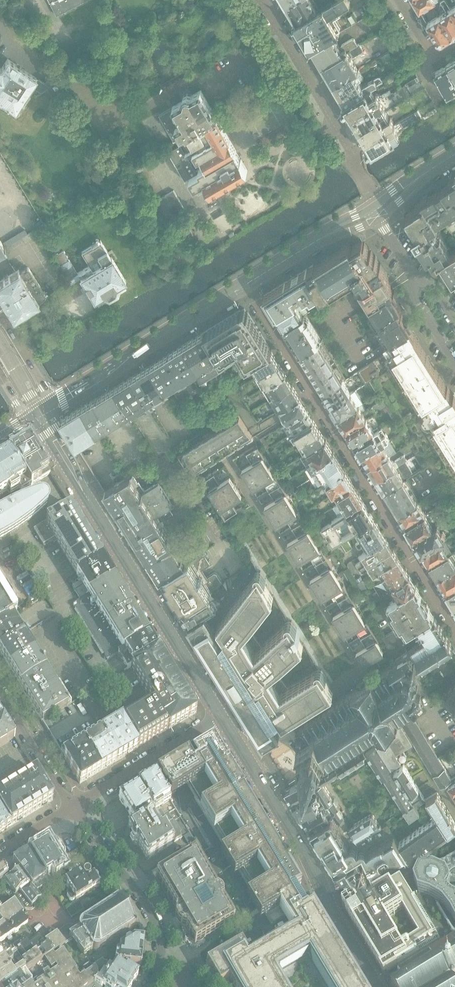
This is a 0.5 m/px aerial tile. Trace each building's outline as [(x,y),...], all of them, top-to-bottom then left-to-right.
[(49,1),(50,1),(52,3),(50,4),(56,15),(85,0),(48,0),(49,1)] [(315,0),(294,0),(286,5),(296,23),(320,8),(315,0)] [(334,19),(342,14),(339,10),(350,3),(352,5),(359,0),(334,0),(333,0),(324,6),(322,6),(322,7),(320,8),(296,23),(295,23),(293,23),(293,24),(295,25),(309,49),(308,51),(310,51),(310,49),(312,48),(333,36),(338,34),(339,34),(339,32),(342,31),(334,19)] [(420,11),(432,4),(438,0),(413,0),(420,11)] [(452,8),(451,8),(446,0),(442,0),(440,1),(443,6),(446,11),(439,16),(451,37),(454,34),(454,14),(452,8)] [(451,37),(439,16),(434,8),(430,11),(433,15),(434,14),(436,17),(427,23),(437,40),(437,41),(438,41),(442,42),(441,42),(442,42),(451,37)] [(322,66),(357,44),(354,39),(352,38),(342,44),(341,46),(343,49),(341,50),(333,36),(312,48),(322,66)] [(358,69),(352,57),(362,51),(363,49),(359,43),(357,44),(322,66),(334,86),(360,71),(358,69)] [(394,62),(388,52),(380,57),(385,67),(394,62)] [(56,73),(43,82),(9,59),(7,58),(6,60),(1,67),(0,67),(0,102),(13,110),(15,112),(16,110),(21,102),(23,102),(30,91),(28,91),(32,86),(40,92),(46,88),(54,99),(68,91),(56,73)] [(447,65),(454,80),(454,60),(447,65)] [(447,65),(435,72),(448,94),(448,95),(450,94),(454,91),(454,80),(447,65)] [(371,89),(376,86),(383,82),(383,81),(380,76),(379,76),(362,86),(359,81),(364,78),(360,71),(334,86),(344,104),(360,95),(371,89)] [(405,84),(398,88),(404,98),(411,94),(405,84)] [(351,117),(380,99),(376,93),(374,94),(371,89),(360,95),(344,104),(343,104),(343,105),(342,107),(345,112),(348,112),(348,113),(349,113),(351,117)] [(216,116),(211,109),(212,109),(211,107),(201,90),(192,95),(188,94),(187,93),(182,96),(183,97),(181,100),(181,101),(171,107),(175,113),(173,114),(170,108),(158,114),(174,141),(180,138),(216,116)] [(358,129),(385,113),(381,107),(384,106),(380,99),(351,117),(358,129)] [(395,140),(400,137),(396,131),(398,130),(421,116),(417,109),(403,118),(397,121),(394,123),(365,140),(367,144),(367,145),(366,148),(369,153),(369,152),(372,153),(395,140)] [(365,140),(394,123),(391,117),(388,118),(385,113),(358,129),(365,140)] [(403,118),(400,113),(395,116),(397,121),(403,118)] [(240,159),(237,154),(236,152),(236,151),(217,117),(216,117),(216,116),(180,138),(187,151),(185,153),(181,145),(169,151),(176,164),(180,162),(182,165),(178,167),(185,180),(189,177),(195,186),(205,181),(211,192),(248,170),(241,159),(240,159)] [(454,177),(448,182),(449,182),(450,184),(448,184),(449,185),(442,189),(441,188),(442,188),(441,187),(441,188),(441,187),(436,190),(436,191),(435,191),(436,192),(436,191),(436,192),(430,196),(429,197),(428,195),(427,194),(421,198),(421,199),(422,200),(437,224),(454,212),(454,177)] [(185,210),(174,190),(152,203),(161,218),(172,211),(175,216),(185,210)] [(437,224),(422,200),(421,201),(421,202),(416,205),(415,205),(415,206),(416,206),(417,207),(415,208),(415,209),(411,211),(407,214),(406,214),(407,216),(405,217),(405,216),(404,217),(409,223),(410,224),(412,223),(416,230),(417,232),(414,234),(413,234),(414,235),(413,236),(414,236),(415,238),(426,231),(429,236),(435,232),(433,229),(438,227),(437,225),(437,224)] [(25,244),(42,234),(43,237),(49,234),(43,224),(42,224),(42,225),(21,237),(25,244)] [(446,247),(440,237),(439,238),(435,232),(429,236),(426,231),(415,238),(416,239),(416,240),(416,241),(417,240),(417,242),(428,260),(428,259),(430,258),(431,258),(432,260),(431,260),(433,262),(436,260),(438,263),(441,262),(440,261),(443,259),(451,254),(450,252),(447,248),(446,247)] [(72,284),(76,281),(75,279),(79,277),(80,278),(92,298),(93,300),(96,299),(97,301),(104,298),(109,299),(118,293),(119,288),(126,284),(124,281),(126,281),(126,280),(125,277),(124,278),(113,258),(111,256),(110,257),(105,248),(100,240),(81,252),(82,254),(89,265),(77,273),(70,261),(63,249),(62,250),(60,251),(49,234),(43,237),(53,253),(72,284)] [(380,268),(379,265),(380,264),(381,263),(380,262),(379,261),(379,262),(376,257),(376,256),(375,256),(374,255),(372,253),(372,252),(371,251),(369,252),(368,250),(369,249),(368,248),(365,244),(365,243),(364,243),(362,241),(360,242),(360,241),(359,242),(354,245),(353,246),(353,247),(351,248),(349,245),(348,244),(341,248),(342,249),(340,250),(315,265),(314,264),(307,269),(321,291),(322,292),(328,288),(331,292),(356,277),(357,277),(356,278),(357,280),(358,282),(359,284),(361,285),(362,285),(359,287),(367,300),(370,304),(371,303),(392,291),(391,290),(393,290),(391,287),(389,285),(392,283),(390,282),(390,281),(388,279),(389,278),(388,277),(389,277),(388,276),(385,271),(385,270),(385,269),(384,269),(382,270),(380,268)] [(451,254),(443,259),(440,261),(441,262),(443,265),(442,265),(443,266),(441,267),(445,274),(446,273),(447,272),(448,274),(448,273),(452,279),(451,280),(452,280),(451,281),(452,282),(452,281),(454,280),(454,281),(454,252),(451,254)] [(44,292),(43,292),(29,269),(30,269),(29,268),(28,267),(27,267),(27,268),(19,271),(19,270),(17,270),(18,271),(16,272),(9,275),(3,280),(0,281),(0,295),(2,298),(1,298),(2,299),(4,303),(5,303),(5,304),(13,316),(12,316),(14,318),(16,317),(30,308),(37,304),(40,302),(38,299),(44,295),(45,294),(44,293),(44,292)] [(321,291),(307,269),(264,296),(276,315),(295,303),(308,296),(309,297),(321,291)] [(402,313),(403,312),(404,312),(404,311),(404,310),(403,310),(401,307),(402,307),(401,306),(401,305),(400,306),(400,305),(396,300),(397,299),(396,298),(398,297),(398,298),(398,297),(398,296),(398,297),(395,291),(394,291),(393,290),(391,290),(392,291),(371,303),(370,304),(370,305),(366,307),(371,314),(369,315),(385,342),(411,326),(412,325),(413,325),(412,324),(409,320),(409,319),(408,319),(407,320),(406,319),(403,314),(402,313)] [(303,315),(295,303),(276,315),(284,327),(303,315)] [(204,333),(203,333),(222,363),(230,376),(248,366),(271,352),(271,351),(256,326),(248,312),(247,313),(244,309),(240,311),(240,310),(204,332),(204,333)] [(319,341),(314,334),(303,315),(284,327),(283,327),(299,353),(319,341)] [(430,361),(422,349),(415,337),(414,335),(416,335),(411,327),(411,326),(385,342),(386,343),(385,343),(389,350),(386,352),(395,365),(403,378),(430,361)] [(202,376),(222,363),(203,333),(183,345),(198,370),(202,376)] [(344,377),(337,364),(330,353),(329,352),(322,341),(323,340),(322,339),(319,341),(299,353),(312,373),(315,379),(322,390),(344,377)] [(193,373),(198,370),(183,345),(167,355),(168,355),(150,366),(160,382),(165,391),(167,391),(166,389),(173,385),(181,398),(204,384),(199,376),(196,378),(193,373)] [(255,377),(278,363),(271,352),(248,366),(255,377)] [(380,374),(372,361),(357,370),(358,371),(365,383),(374,377),(380,374)] [(453,395),(454,395),(453,394),(452,394),(449,389),(447,387),(446,387),(443,382),(430,361),(403,378),(420,407),(422,405),(424,409),(423,411),(422,413),(422,416),(423,418),(424,420),(426,421),(428,422),(431,422),(432,422),(434,425),(428,429),(437,443),(454,432),(454,398),(453,395)] [(262,388),(285,374),(278,363),(255,377),(262,388)] [(165,391),(160,382),(150,366),(133,376),(148,401),(165,391)] [(365,383),(358,371),(349,376),(346,378),(345,377),(344,377),(322,390),(331,405),(350,393),(355,390),(365,383)] [(274,397),(292,386),(285,374),(262,388),(270,400),(274,397)] [(148,401),(133,376),(116,387),(131,411),(148,401)] [(300,399),(292,386),(274,397),(282,410),(282,409),(299,398),(300,399)] [(116,387),(97,398),(112,423),(131,411),(116,387)] [(358,406),(362,404),(363,403),(355,390),(350,393),(331,405),(336,413),(339,418),(358,406)] [(389,405),(391,404),(386,397),(365,409),(362,404),(358,406),(339,418),(346,431),(347,431),(366,419),(383,408),(389,405)] [(112,423),(97,398),(81,407),(97,433),(112,423)] [(305,407),(304,407),(305,406),(303,402),(300,399),(299,398),(282,409),(282,410),(284,414),(286,418),(287,417),(287,418),(305,407)] [(313,420),(307,410),(305,406),(304,407),(305,407),(287,418),(287,417),(286,418),(288,420),(284,423),(291,434),(313,420)] [(97,433),(81,407),(61,420),(68,432),(77,446),(97,434),(97,433)] [(417,421),(415,418),(412,412),(404,417),(409,424),(410,423),(411,425),(417,421)] [(251,434),(239,416),(230,422),(243,442),(248,439),(250,441),(253,438),(251,434)] [(374,432),(366,419),(347,431),(355,444),(374,432)] [(300,441),(319,430),(313,420),(291,434),(297,443),(300,441)] [(243,442),(230,422),(221,427),(234,448),(239,444),(241,447),(244,444),(243,442)] [(235,450),(234,448),(221,427),(212,433),(225,453),(230,450),(231,452),(235,450)] [(381,444),(389,439),(385,433),(382,435),(378,429),(374,432),(355,444),(362,455),(381,444)] [(303,454),(326,440),(319,430),(300,441),(304,448),(300,450),(303,454)] [(437,443),(454,472),(454,432),(437,443)] [(226,456),(225,453),(212,433),(203,439),(215,459),(221,456),(222,458),(226,456)] [(8,489),(10,493),(19,488),(21,491),(30,485),(31,486),(33,485),(32,484),(50,473),(48,470),(29,439),(0,457),(0,494),(8,489)] [(217,461),(215,459),(203,439),(194,444),(206,465),(212,461),(213,464),(217,461)] [(314,463),(333,451),(326,440),(303,454),(301,456),(305,463),(308,461),(310,465),(314,463)] [(206,465),(194,444),(183,451),(196,471),(203,467),(204,469),(208,467),(206,465)] [(281,483),(275,474),(275,473),(273,475),(263,457),(265,456),(257,444),(240,455),(242,459),(247,455),(252,463),(242,469),(247,477),(246,477),(248,481),(249,480),(254,488),(264,482),(269,489),(257,496),(259,499),(270,492),(269,491),(281,483)] [(389,456),(393,454),(389,447),(385,450),(381,444),(362,455),(369,466),(369,467),(369,468),(389,456)] [(346,471),(340,463),(333,451),(314,463),(310,465),(308,467),(313,475),(316,473),(318,476),(321,474),(326,483),(345,472),(346,471)] [(424,458),(420,452),(415,455),(419,462),(424,458)] [(376,478),(407,460),(404,455),(393,462),(389,456),(369,468),(372,471),(376,478)] [(403,479),(413,473),(405,461),(407,460),(376,478),(383,490),(384,490),(403,479)] [(236,509),(232,502),(242,496),(237,488),(238,487),(236,484),(235,484),(230,476),(220,483),(215,475),(221,472),(218,468),(213,472),(214,474),(202,481),(208,491),(210,490),(221,507),(219,508),(225,518),(227,520),(244,509),(242,506),(236,509)] [(352,483),(345,472),(326,483),(333,494),(352,483)] [(163,527),(157,517),(163,513),(166,519),(173,515),(168,507),(173,504),(159,481),(141,492),(138,487),(137,485),(137,486),(136,484),(138,482),(137,479),(135,476),(133,474),(131,475),(125,479),(105,491),(118,512),(128,527),(141,548),(147,559),(164,549),(173,544),(172,542),(173,542),(164,526),(163,527)] [(418,499),(414,492),(406,480),(405,481),(403,479),(384,490),(398,514),(418,502),(416,500),(418,499)] [(296,511),(286,494),(287,493),(281,483),(269,491),(270,492),(275,499),(265,505),(270,513),(269,514),(271,517),(272,517),(277,525),(287,519),(291,526),(280,533),(282,535),(293,529),(292,527),(304,520),(298,510),(296,511)] [(338,504),(357,493),(352,483),(333,494),(338,504)] [(344,513),(363,502),(357,493),(338,504),(333,507),(339,517),(344,513)] [(0,540),(14,532),(24,525),(33,517),(43,509),(47,505),(46,505),(48,503),(48,501),(48,499),(47,497),(46,496),(44,495),(42,494),(40,494),(27,498),(19,502),(8,507),(0,512),(0,540)] [(70,507),(68,503),(67,501),(59,506),(63,511),(70,507)] [(347,538),(355,533),(374,520),(363,502),(344,513),(339,517),(321,528),(328,538),(327,539),(328,540),(329,540),(333,546),(341,541),(347,551),(353,547),(347,538)] [(425,515),(423,512),(418,502),(398,514),(406,526),(425,515)] [(91,541),(80,523),(80,522),(70,507),(63,511),(46,522),(34,529),(43,545),(55,538),(76,573),(102,558),(91,541)] [(433,528),(427,518),(425,515),(406,526),(408,531),(411,535),(413,538),(413,539),(433,528)] [(327,556),(321,547),(319,548),(309,530),(310,529),(304,520),(292,527),(293,529),(298,536),(288,542),(292,550),(292,551),(294,554),(295,554),(300,561),(310,555),(314,562),(303,569),(305,572),(316,565),(315,564),(327,556)] [(386,539),(381,530),(375,520),(374,520),(355,533),(360,540),(356,542),(359,546),(360,547),(363,545),(366,551),(370,549),(370,548),(386,539)] [(422,553),(444,540),(446,539),(437,525),(433,528),(413,539),(422,553)] [(398,558),(393,551),(386,539),(370,548),(370,549),(366,551),(362,553),(365,558),(356,564),(362,574),(371,568),(374,573),(382,568),(398,558)] [(448,553),(451,551),(444,540),(422,553),(430,566),(449,554),(448,553)] [(160,579),(185,563),(182,557),(183,557),(182,555),(181,556),(173,544),(164,549),(147,559),(160,579)] [(222,582),(221,581),(216,573),(214,573),(208,577),(203,569),(209,565),(210,563),(205,555),(203,551),(190,560),(185,563),(160,579),(166,588),(177,607),(180,612),(209,595),(212,593),(210,589),(221,583),(222,582)] [(453,552),(449,554),(430,566),(437,578),(454,568),(454,556),(453,552)] [(350,593),(344,584),(344,583),(342,584),(331,567),(333,566),(327,556),(315,564),(316,565),(320,573),(310,579),(315,587),(314,587),(317,591),(317,590),(322,598),(332,592),(337,599),(326,606),(328,609),(339,602),(338,601),(350,593)] [(115,580),(108,569),(109,569),(105,563),(102,558),(76,573),(76,574),(80,579),(76,582),(75,583),(76,584),(72,587),(80,600),(115,580)] [(387,577),(403,566),(398,558),(382,568),(387,577)] [(388,589),(409,576),(403,566),(387,577),(383,580),(388,589)] [(209,595),(180,612),(183,615),(188,624),(189,625),(196,637),(230,692),(236,700),(240,707),(247,719),(256,733),(261,741),(264,745),(280,735),(272,722),(280,717),(281,719),(283,723),(284,722),(332,692),(333,692),(329,685),(324,677),(327,676),(326,674),(326,673),(322,667),(320,666),(319,666),(317,666),(316,667),(315,669),(316,671),(288,688),(276,669),(304,644),(303,643),(298,635),(301,633),(296,626),(292,619),(291,618),(289,618),(287,618),(286,620),(286,621),(286,624),(262,646),(250,627),(274,596),(273,595),(264,580),(266,579),(265,576),(261,569),(260,569),(258,568),(256,569),(256,571),(257,572),(258,573),(242,592),(230,608),(218,624),(222,628),(216,632),(213,627),(205,615),(217,608),(209,595)] [(437,578),(447,594),(454,589),(454,568),(437,578)] [(395,600),(416,586),(413,581),(409,576),(388,589),(395,600)] [(148,634),(138,617),(115,580),(80,600),(73,604),(107,660),(117,653),(148,634)] [(405,633),(433,616),(434,615),(432,612),(427,604),(425,604),(424,605),(422,601),(423,600),(423,598),(416,586),(395,600),(385,606),(401,633),(403,636),(405,634),(405,633)] [(447,594),(454,607),(454,589),(447,594)] [(365,621),(360,612),(354,604),(356,603),(350,593),(338,601),(339,602),(343,609),(333,615),(338,623),(337,624),(339,627),(340,627),(345,635),(355,629),(360,636),(349,643),(351,645),(362,639),(361,637),(373,630),(367,620),(365,621)] [(12,615),(2,599),(0,600),(0,624),(13,616),(12,615)] [(416,694),(417,686),(417,685),(412,677),(407,675),(417,669),(409,656),(411,654),(413,657),(415,655),(418,659),(417,660),(419,662),(420,661),(423,667),(453,647),(453,646),(453,647),(446,635),(443,631),(438,623),(434,615),(433,616),(405,633),(405,634),(403,636),(401,637),(399,638),(394,630),(383,638),(386,643),(391,664),(366,679),(357,685),(358,688),(294,728),(297,732),(296,735),(295,735),(296,736),(298,739),(299,741),(297,742),(298,743),(297,743),(298,745),(299,745),(302,749),(303,750),(304,749),(305,748),(306,750),(307,752),(307,753),(305,754),(306,754),(305,754),(306,755),(305,755),(308,760),(307,760),(308,762),(309,761),(310,762),(311,761),(311,760),(314,758),(317,764),(319,768),(319,769),(320,768),(321,769),(323,772),(324,771),(335,765),(360,749),(362,747),(374,740),(401,724),(413,717),(411,714),(414,712),(416,712),(418,710),(418,709),(422,707),(421,704),(420,697),(416,694)] [(13,616),(0,624),(0,649),(24,634),(23,633),(13,616)] [(384,651),(377,640),(379,639),(373,630),(361,637),(362,639),(366,646),(356,652),(361,660),(360,661),(362,664),(363,664),(384,651)] [(24,634),(0,649),(0,652),(9,667),(35,652),(24,634)] [(130,667),(158,650),(148,634),(117,653),(127,669),(130,667)] [(184,693),(177,681),(174,676),(174,677),(158,650),(130,667),(152,703),(142,709),(158,735),(159,734),(168,729),(169,729),(186,718),(196,712),(195,711),(196,711),(189,701),(184,693)] [(46,669),(44,666),(45,665),(43,663),(42,663),(35,652),(9,667),(20,685),(46,669)] [(55,685),(46,670),(46,669),(20,685),(30,701),(55,685)] [(71,703),(59,683),(55,685),(30,701),(38,716),(42,721),(63,708),(71,703)] [(121,720),(100,733),(117,761),(121,758),(138,748),(138,747),(147,741),(147,742),(152,738),(137,712),(122,721),(121,720)] [(401,724),(412,741),(417,748),(442,790),(446,788),(448,791),(451,790),(454,796),(454,776),(451,779),(438,757),(425,736),(416,720),(414,718),(413,717),(401,724)] [(9,728),(3,719),(0,721),(0,747),(15,738),(9,728)] [(401,748),(407,744),(412,741),(401,724),(374,740),(378,746),(382,752),(386,758),(390,765),(391,766),(407,756),(401,748)] [(96,730),(81,739),(100,771),(117,761),(100,733),(98,734),(96,730)] [(81,739),(60,751),(63,755),(80,783),(100,771),(81,739)] [(162,771),(155,775),(168,796),(169,795),(170,797),(177,793),(187,786),(194,797),(204,813),(215,832),(226,850),(220,853),(234,876),(240,873),(252,893),(246,896),(260,919),(266,916),(272,925),(284,917),(303,905),(293,889),(300,884),(282,854),(283,854),(279,849),(273,840),(274,840),(271,834),(270,834),(260,817),(257,812),(254,808),(251,803),(248,798),(243,789),(238,782),(239,782),(236,777),(235,777),(232,772),(219,750),(216,745),(213,740),(206,743),(206,744),(203,745),(194,751),(188,755),(173,764),(162,771)] [(378,746),(374,740),(362,747),(360,749),(362,753),(365,751),(367,753),(378,746)] [(370,759),(382,752),(378,746),(367,753),(370,759)] [(355,765),(364,759),(364,755),(362,753),(360,749),(335,765),(341,774),(353,766),(353,767),(354,767),(355,766),(356,766),(355,765)] [(374,765),(386,758),(382,752),(370,759),(374,765)] [(378,772),(390,765),(386,758),(374,765),(378,772)] [(341,774),(335,765),(324,771),(327,774),(320,779),(322,782),(329,778),(329,779),(339,773),(340,775),(341,774)] [(383,778),(384,777),(394,771),(391,766),(390,765),(378,772),(383,778)] [(425,799),(415,783),(403,765),(394,771),(405,788),(414,802),(416,805),(425,799)] [(36,773),(33,768),(0,788),(0,809),(1,808),(11,826),(40,808),(52,800),(36,773)] [(323,783),(322,782),(320,779),(327,774),(324,771),(323,772),(313,778),(303,785),(301,781),(295,784),(290,787),(286,790),(292,801),(293,801),(294,803),(308,795),(316,790),(324,784),(323,783)] [(405,788),(394,771),(384,777),(386,781),(395,795),(405,788)] [(155,775),(138,785),(153,809),(169,799),(168,796),(155,775)] [(333,799),(324,784),(316,790),(319,795),(322,799),(326,796),(329,801),(333,799)] [(138,785),(119,797),(133,821),(132,822),(133,824),(151,814),(150,811),(153,809),(138,785)] [(414,802),(405,788),(395,795),(404,808),(410,817),(419,811),(420,811),(416,805),(414,802)] [(323,801),(322,799),(319,795),(316,790),(308,795),(294,803),(300,812),(299,812),(301,814),(323,801)] [(447,809),(437,792),(430,796),(426,799),(429,805),(436,815),(448,833),(454,828),(454,823),(447,809)] [(344,817),(339,808),(333,799),(329,801),(326,796),(322,799),(323,801),(332,816),(336,822),(344,817)] [(332,816),(323,801),(301,814),(310,830),(332,816)] [(11,826),(1,808),(0,809),(0,833),(6,829),(11,826)] [(382,826),(381,825),(380,824),(379,824),(372,813),(350,827),(358,841),(382,826)] [(133,824),(128,827),(128,829),(132,834),(132,835),(132,836),(131,839),(134,844),(137,845),(138,845),(139,847),(144,855),(147,860),(173,843),(173,842),(181,838),(179,835),(180,835),(174,825),(173,825),(167,815),(160,819),(159,818),(155,820),(151,814),(133,824)] [(448,833),(436,815),(426,822),(439,840),(448,833)] [(408,856),(398,842),(391,830),(386,824),(382,826),(358,841),(350,827),(344,817),(336,822),(332,816),(310,830),(334,869),(357,855),(363,851),(373,874),(374,875),(374,876),(375,876),(375,875),(383,870),(384,870),(384,869),(392,865),(393,865),(394,865),(394,864),(397,862),(398,862),(398,861),(399,861),(401,861),(405,859),(405,857),(406,857),(407,857),(408,857),(407,856),(408,856)] [(389,826),(397,820),(394,816),(381,825),(382,826),(386,824),(387,823),(389,826)] [(439,840),(426,822),(418,828),(430,847),(439,840)] [(430,847),(418,828),(408,835),(421,853),(430,847)] [(421,853),(408,835),(398,842),(408,856),(411,861),(421,853)] [(69,876),(59,860),(61,859),(62,854),(59,850),(55,849),(53,850),(48,841),(37,847),(29,852),(48,883),(51,887),(69,876)] [(48,883),(29,852),(13,862),(12,862),(19,871),(35,891),(48,883)] [(222,901),(222,898),(221,896),(219,894),(217,893),(195,854),(155,877),(173,907),(175,911),(175,914),(175,917),(176,921),(177,924),(180,926),(183,928),(186,929),(188,933),(194,944),(234,921),(222,901)] [(367,877),(363,870),(362,867),(358,869),(354,863),(359,860),(357,855),(334,869),(347,889),(368,879),(367,877)] [(445,865),(434,869),(422,870),(419,871),(414,882),(416,887),(418,893),(430,896),(441,902),(444,905),(451,914),(454,921),(454,859),(445,865)] [(3,880),(4,882),(9,878),(2,868),(0,870),(0,882),(3,880)] [(35,891),(19,871),(9,878),(4,882),(17,898),(17,899),(24,910),(31,910),(33,909),(32,907),(41,899),(35,891)] [(72,902),(100,886),(93,875),(90,877),(89,876),(88,874),(86,874),(84,874),(83,876),(79,871),(78,873),(77,871),(69,876),(51,887),(54,892),(65,885),(69,891),(66,893),(66,895),(70,902),(72,902)] [(382,972),(383,972),(384,975),(387,973),(441,941),(418,904),(416,901),(415,900),(414,901),(401,879),(391,886),(391,885),(389,886),(390,887),(382,891),(381,891),(380,892),(372,897),(369,892),(369,890),(367,891),(367,892),(360,896),(359,896),(352,901),(354,904),(358,910),(350,915),(349,915),(348,915),(349,917),(349,916),(354,924),(354,925),(355,926),(360,934),(359,934),(360,935),(365,943),(366,944),(371,952),(370,952),(371,954),(372,953),(376,961),(376,962),(377,963),(382,971),(382,972)] [(136,927),(136,926),(135,926),(130,918),(131,917),(129,912),(126,907),(124,908),(119,899),(119,898),(118,898),(81,922),(79,924),(78,925),(78,927),(78,928),(78,929),(77,930),(76,928),(75,927),(73,926),(70,926),(67,926),(65,927),(46,941),(54,953),(64,946),(72,941),(83,956),(92,950),(93,951),(94,951),(96,951),(98,951),(100,950),(136,927)] [(310,900),(303,905),(284,917),(292,930),(248,956),(241,943),(218,957),(206,964),(219,986),(229,980),(231,984),(233,986),(363,986),(310,900)] [(27,924),(21,916),(23,915),(14,901),(1,910),(0,911),(0,919),(2,923),(0,924),(0,943),(14,933),(15,934),(27,924)] [(83,910),(77,901),(65,909),(71,918),(83,910)] [(40,951),(45,947),(42,943),(39,940),(38,938),(27,946),(23,940),(13,947),(15,952),(19,958),(22,963),(36,954),(40,951)] [(454,938),(445,944),(387,979),(386,979),(387,979),(386,979),(388,982),(392,986),(454,986),(454,938)] [(140,967),(143,941),(133,940),(119,948),(118,953),(115,954),(114,963),(115,963),(135,972),(137,967),(140,967)] [(52,954),(54,953),(46,941),(42,943),(45,947),(40,951),(43,955),(39,958),(36,954),(22,963),(19,966),(0,979),(0,986),(6,986),(26,973),(43,961),(52,954)] [(15,952),(13,947),(8,951),(4,945),(0,948),(0,963),(15,952)] [(90,986),(93,984),(95,981),(97,978),(98,979),(102,973),(100,972),(103,968),(103,969),(109,961),(105,958),(95,964),(92,966),(94,969),(84,976),(84,975),(79,978),(75,972),(76,971),(62,951),(56,955),(54,957),(52,954),(43,961),(50,970),(42,975),(44,979),(36,984),(34,981),(26,986),(25,986),(90,986)] [(19,966),(15,961),(19,958),(15,952),(0,963),(0,979),(19,966)] [(92,966),(95,964),(92,959),(80,967),(83,971),(92,966)] [(134,981),(138,975),(138,974),(135,972),(115,963),(111,969),(108,967),(106,970),(103,969),(103,968),(100,972),(102,973),(98,979),(97,978),(95,981),(93,984),(90,986),(102,986),(103,986),(131,986),(132,986),(130,985),(134,981)] [(26,986),(25,986),(31,982),(28,978),(29,977),(26,973),(6,986),(25,986),(26,986)]
